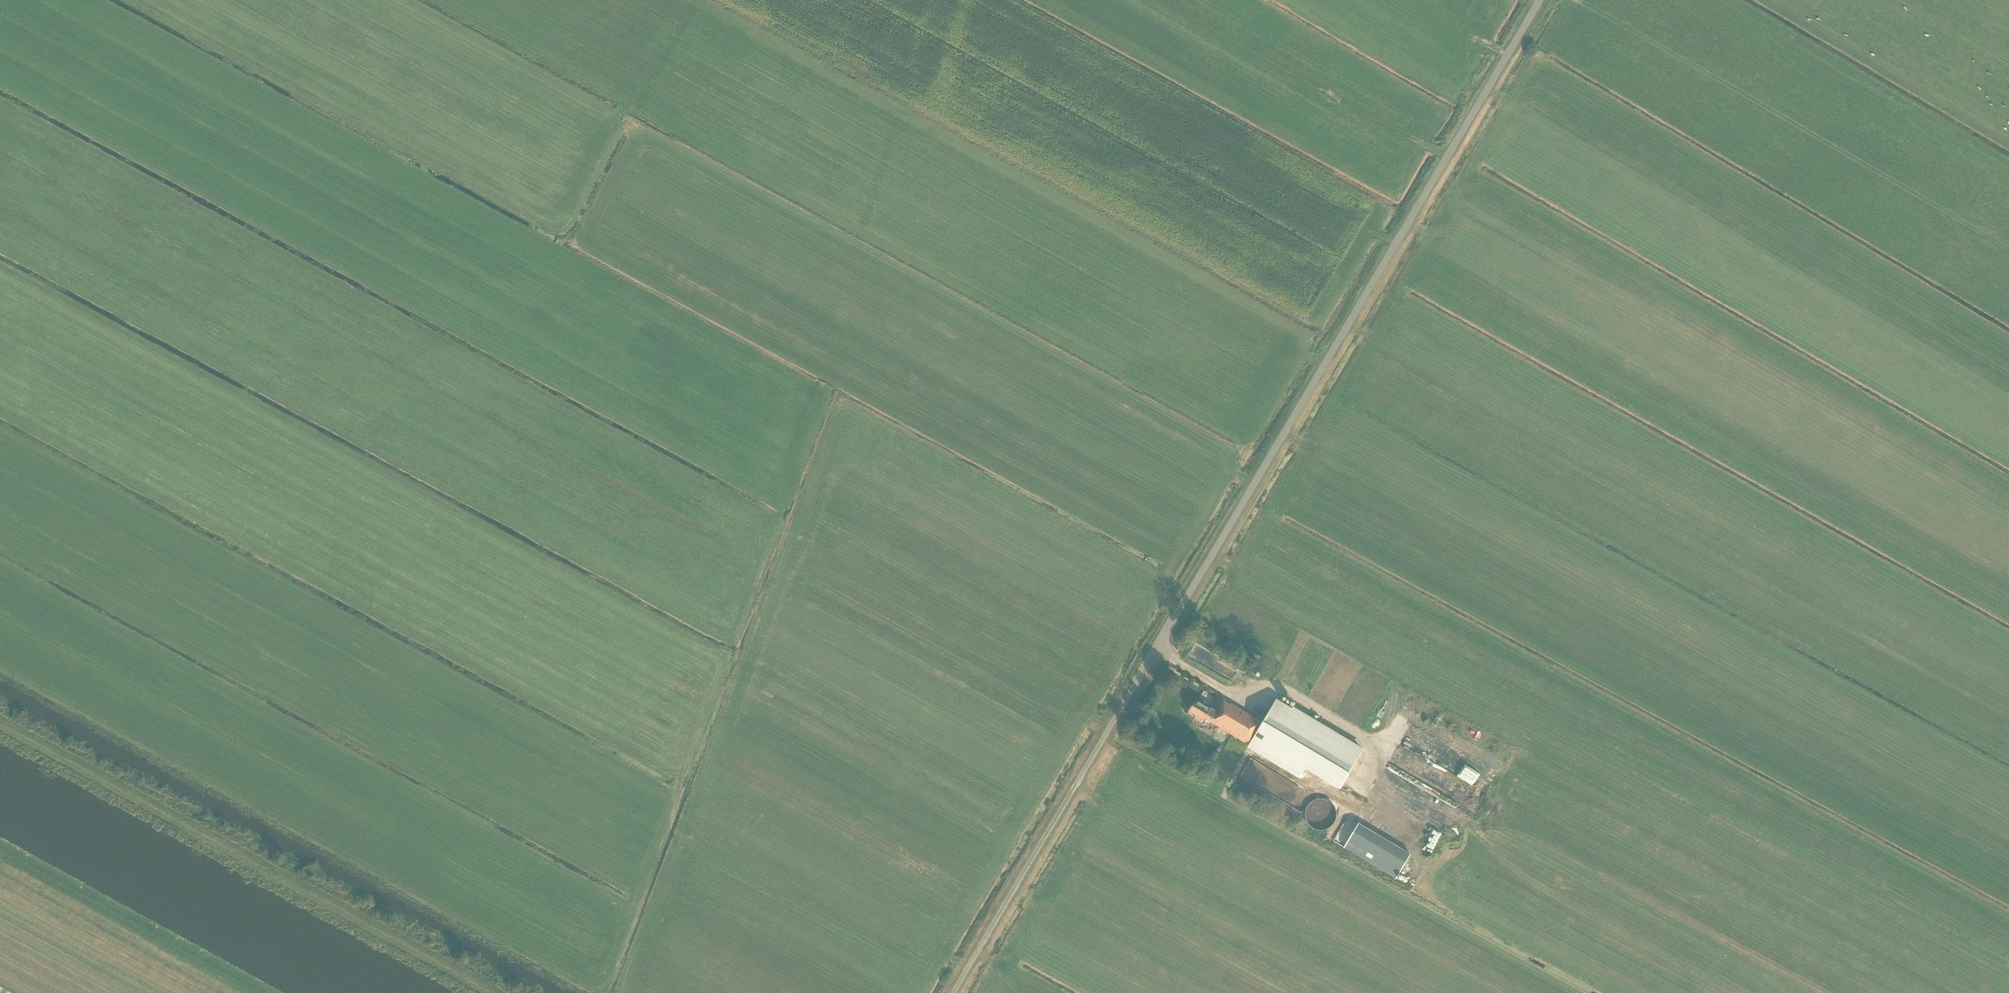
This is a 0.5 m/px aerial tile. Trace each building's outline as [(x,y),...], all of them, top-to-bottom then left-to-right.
[(1232,681),(1239,670),(1224,660),(1217,671),(1232,681)] [(1261,721),(1224,699),(1217,709),(1205,702),(1202,707),(1194,702),(1188,712),(1196,717),(1194,719),(1201,723),(1202,721),(1204,722),(1205,720),(1300,777),(1306,768),(1345,791),(1367,755),(1274,700),(1261,721)] [(1371,755),(1377,743),(1372,741),(1366,753),(1371,755)] [(1220,777),(1226,762),(1216,758),(1210,773),(1220,777)] [(1473,808),(1485,771),(1471,766),(1466,781),(1463,781),(1459,793),(1463,795),(1461,803),(1473,808)] [(1162,767),(1158,772),(1163,777),(1168,771),(1162,767)] [(1393,797),(1402,799),(1405,782),(1396,781),(1393,797)] [(1401,801),(1412,807),(1421,790),(1410,784),(1401,801)] [(1305,810),(1305,815),(1305,820),(1308,824),(1311,828),(1316,830),(1321,831),(1325,830),(1330,828),(1333,824),(1336,820),(1337,815),(1336,810),(1333,805),(1330,802),(1325,800),(1321,799),(1316,800),(1311,802),(1308,805),(1305,810)] [(1437,799),(1425,808),(1432,816),(1444,806),(1437,799)] [(1407,845),(1354,816),(1340,842),(1393,871),(1407,845)]
